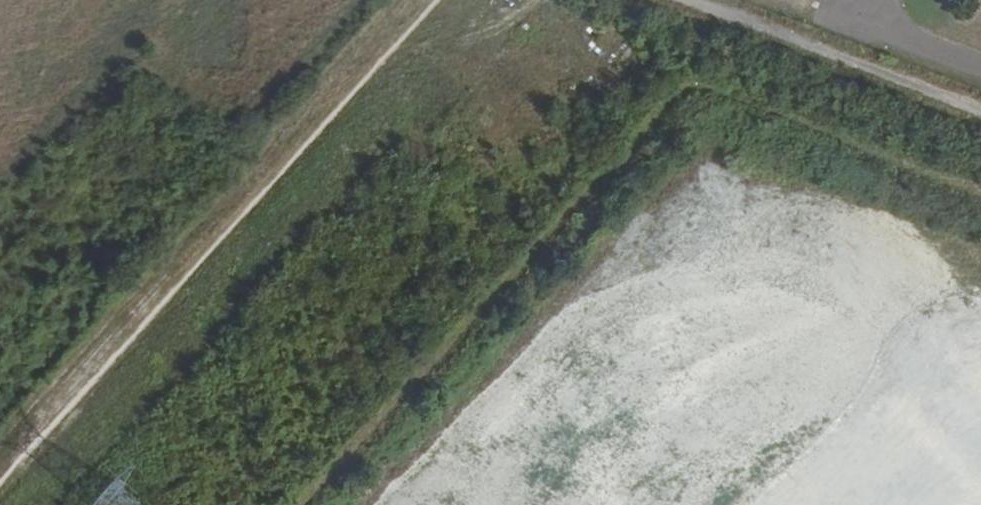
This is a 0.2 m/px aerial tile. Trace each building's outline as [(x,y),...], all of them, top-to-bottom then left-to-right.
[(576,7),(566,14),(582,38),(592,31),(576,7)]
